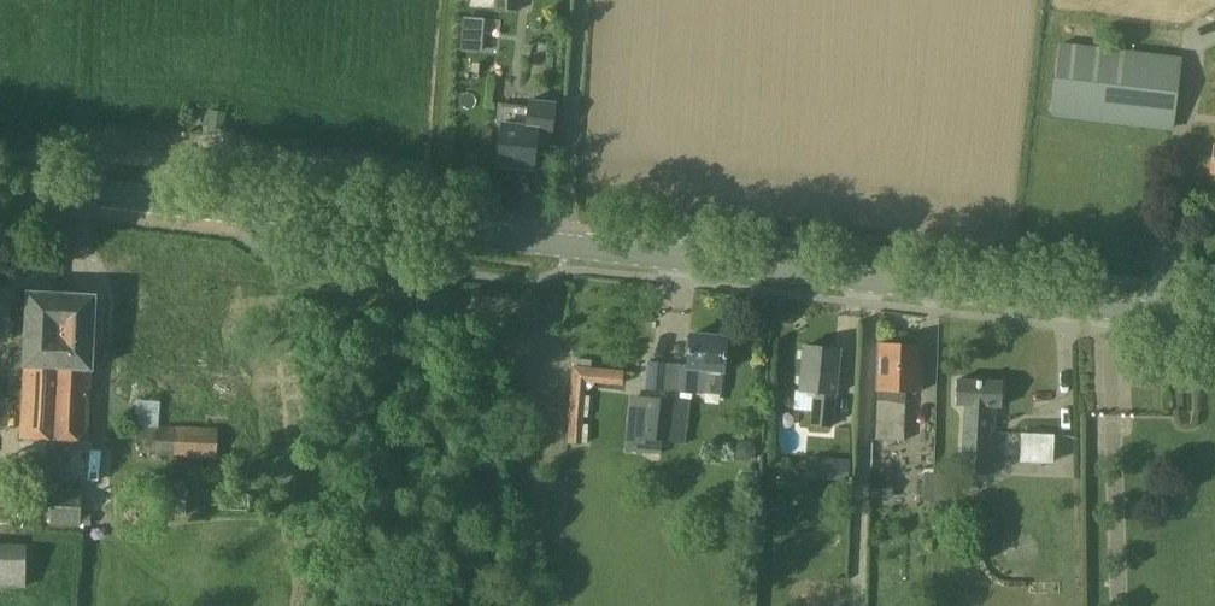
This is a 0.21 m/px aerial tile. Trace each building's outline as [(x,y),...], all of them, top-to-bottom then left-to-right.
[(496,9),(518,11),(519,0),(496,0),(496,9)] [(1051,113),(1174,127),(1182,55),(1059,41),(1051,113)] [(497,165),(533,170),(537,135),(553,137),(557,102),(527,99),(527,105),(500,101),(498,123),(502,124),(497,165)] [(54,438),(62,294),(29,293),(21,437),(54,438)] [(94,296),(62,294),(54,438),(86,440),(94,296)] [(645,389),(697,393),(699,368),(723,371),(726,337),(691,334),(687,364),(647,360),(645,389)] [(906,390),(919,391),(921,345),(879,344),(878,389),(875,439),(904,440),(906,390)] [(832,427),(835,393),(840,349),(804,346),(799,390),(814,391),(810,425),(832,427)] [(586,379),(623,383),(624,370),(575,366),(567,442),(579,443),(586,379)] [(998,405),(1001,405),(1002,382),(956,380),(955,404),(964,404),(960,474),(989,475),(991,432),(996,432),(998,405)] [(663,439),(671,440),(686,441),(690,401),(675,400),(644,396),(631,395),(626,451),(662,454),(663,439)] [(149,454),(217,458),(218,428),(136,424),(136,447),(149,448),(149,454)] [(1053,461),(1054,432),(1021,431),(1019,460),(1053,461)] [(756,451),(751,439),(739,438),(733,449),(738,459),(749,460),(756,451)] [(808,477),(848,481),(849,459),(810,455),(808,477)] [(947,510),(948,473),(923,472),(922,482),(917,482),(917,494),(922,494),(922,499),(933,500),(932,510),(947,510)] [(892,498),(893,479),(868,478),(868,497),(892,498)] [(95,513),(80,512),(82,490),(51,488),(50,505),(38,504),(37,533),(84,536),(83,553),(99,553),(98,563),(113,567),(115,553),(108,551),(109,531),(101,530),(102,525),(94,524),(95,513)] [(781,513),(785,501),(774,497),(770,509),(781,513)] [(25,589),(26,545),(0,545),(0,588),(25,589)]
